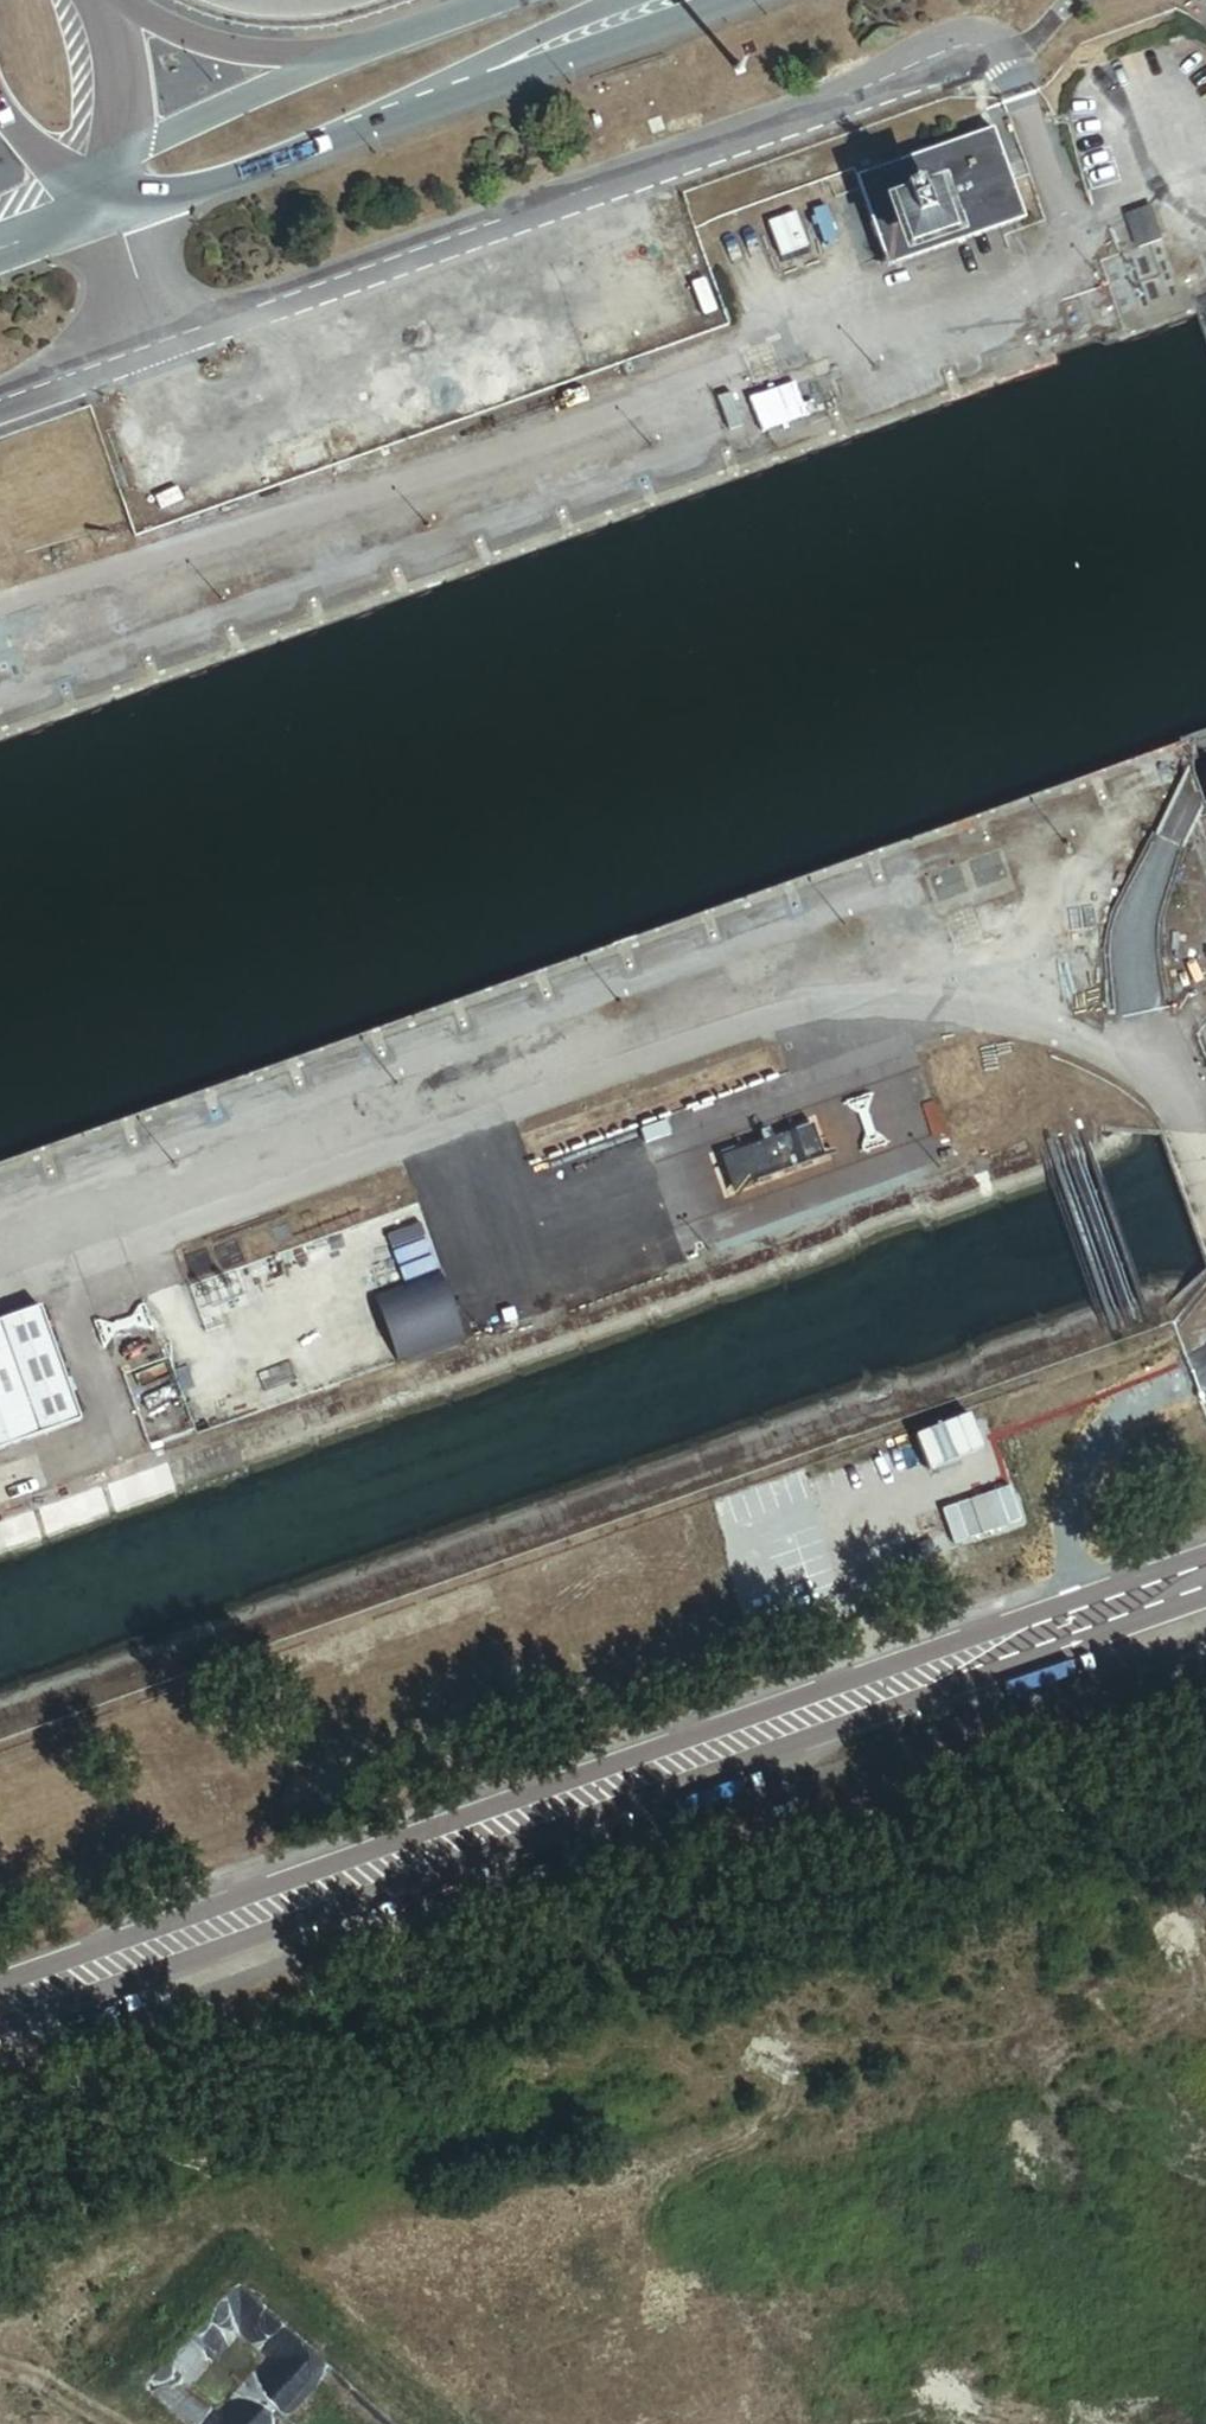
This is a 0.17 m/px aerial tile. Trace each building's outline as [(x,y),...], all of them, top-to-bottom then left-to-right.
[(888,268),(961,241),(1024,218),(992,129),(857,177),(888,268)] [(1153,210),(1132,217),(1143,244),(1162,237),(1153,210)] [(83,1421),(41,1306),(0,1321),(0,1450),(83,1421)]
